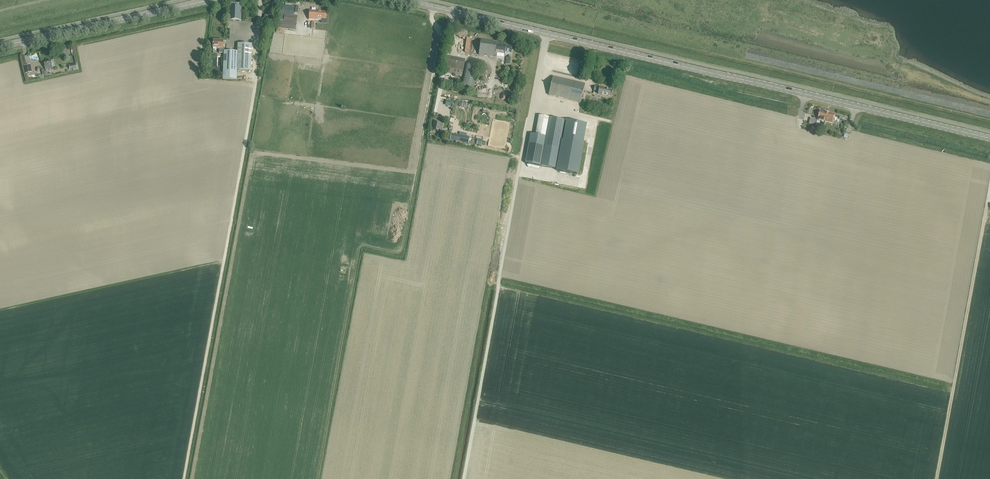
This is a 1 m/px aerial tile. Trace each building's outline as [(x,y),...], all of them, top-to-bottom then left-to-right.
[(241,6),(230,6),(230,21),(241,21),(241,6)] [(326,13),(309,11),(309,20),(317,21),(317,19),(326,20),(326,13)] [(277,28),(296,31),(298,17),(278,15),(277,28)] [(224,54),(223,80),(237,80),(237,70),(251,71),(252,45),(238,44),(238,52),(224,52),(224,48),(223,48),(224,41),(213,41),(213,48),(219,49),(219,54),(224,54)] [(494,58),(496,44),(497,43),(481,41),(479,55),(494,58)] [(496,44),(494,58),(496,58),(497,54),(505,55),(509,56),(508,58),(506,58),(505,65),(509,66),(512,46),(496,44)] [(22,57),(24,67),(25,74),(31,73),(29,66),(27,66),(25,56),(22,57)] [(53,69),(51,61),(44,62),(46,71),(53,69)] [(463,71),(464,64),(448,61),(447,68),(463,71)] [(463,72),(460,89),(472,91),(477,67),(465,64),(463,72)] [(487,70),(480,69),(479,79),(485,80),(487,70)] [(553,77),(549,95),(581,103),(585,84),(553,77)] [(598,94),(611,98),(613,91),(595,87),(594,91),(598,92),(598,94)] [(818,120),(825,122),(828,113),(820,111),(818,120)] [(828,113),(825,122),(833,124),(835,115),(828,113)] [(530,134),(527,155),(524,154),(523,160),(526,161),(525,164),(540,167),(549,118),(539,116),(536,135),(530,134)] [(550,118),(541,167),(556,170),(561,140),(565,121),(550,118)] [(562,141),(557,171),(568,173),(577,175),(586,125),(565,121),(561,140),(562,141)] [(443,124),(434,122),(433,130),(438,131),(439,127),(442,127),(443,124)] [(456,135),(454,141),(469,144),(472,145),(473,142),(469,142),(470,138),(465,137),(463,136),(456,135)]
